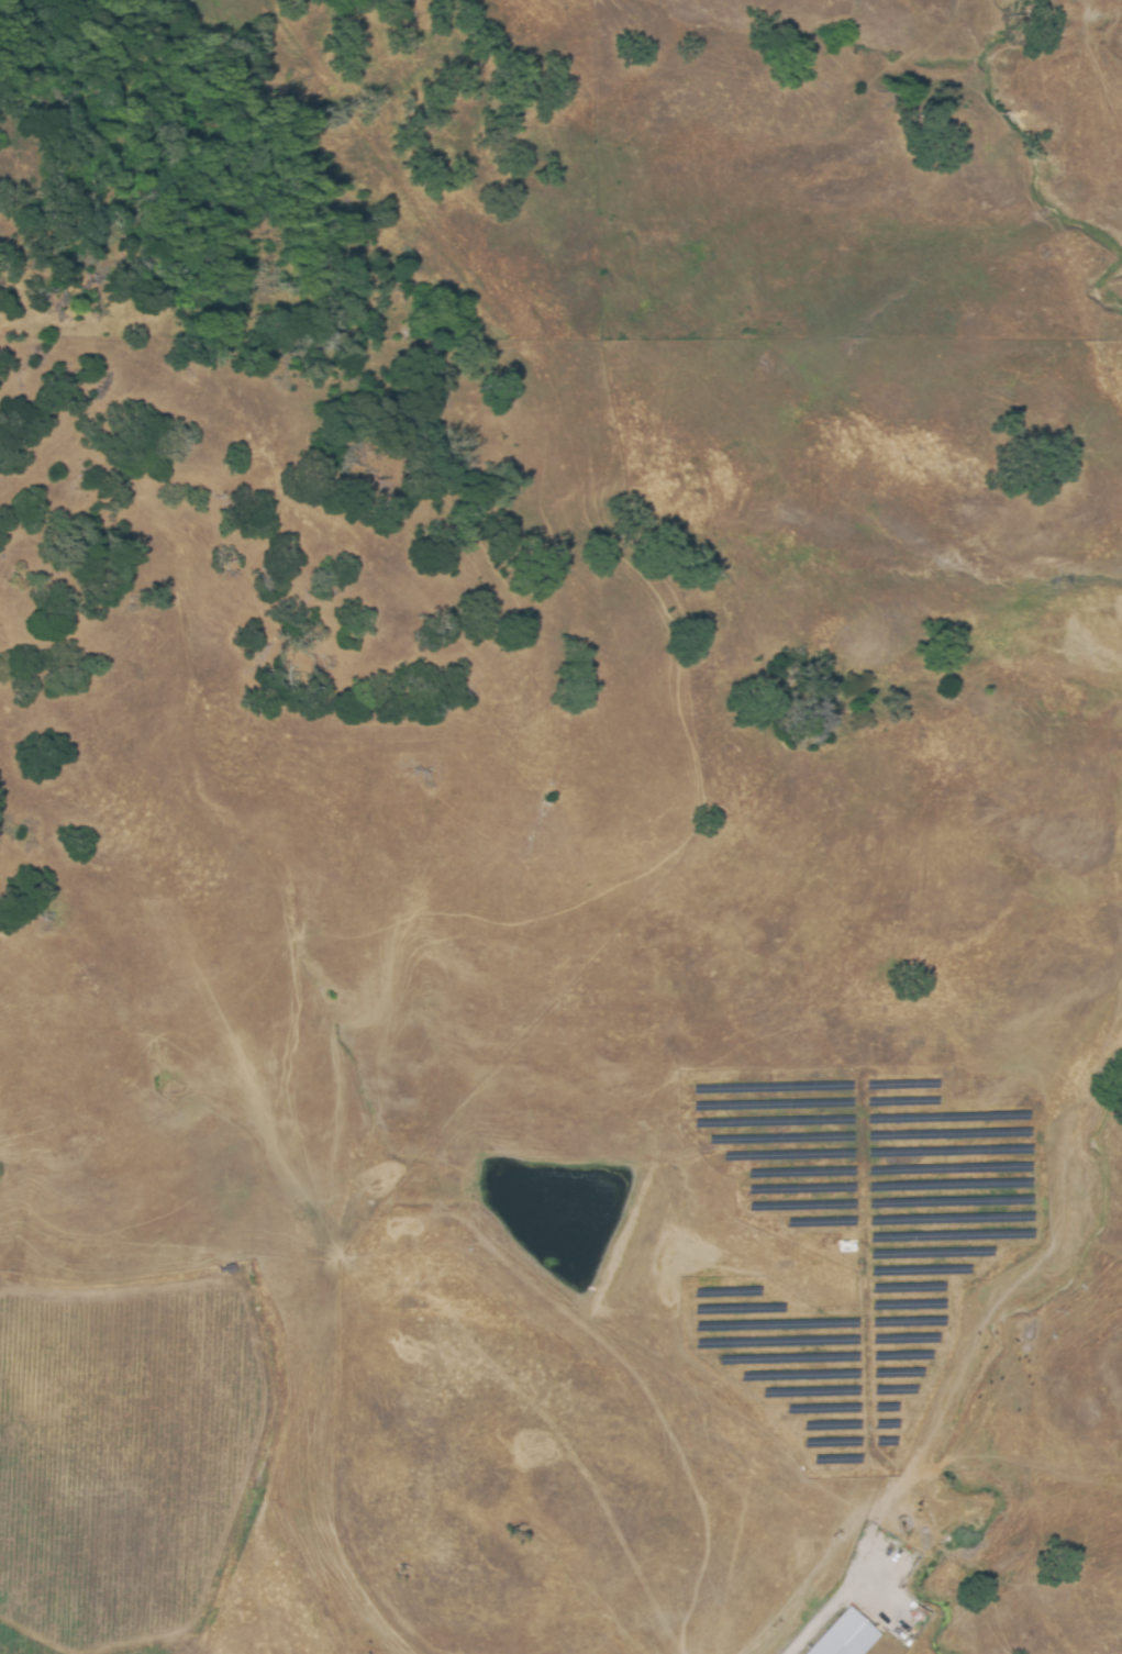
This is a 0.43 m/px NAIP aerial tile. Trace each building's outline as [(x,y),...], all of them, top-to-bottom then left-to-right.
[(879,1635),(861,1653),(807,1653),(851,1608),(879,1635)]
